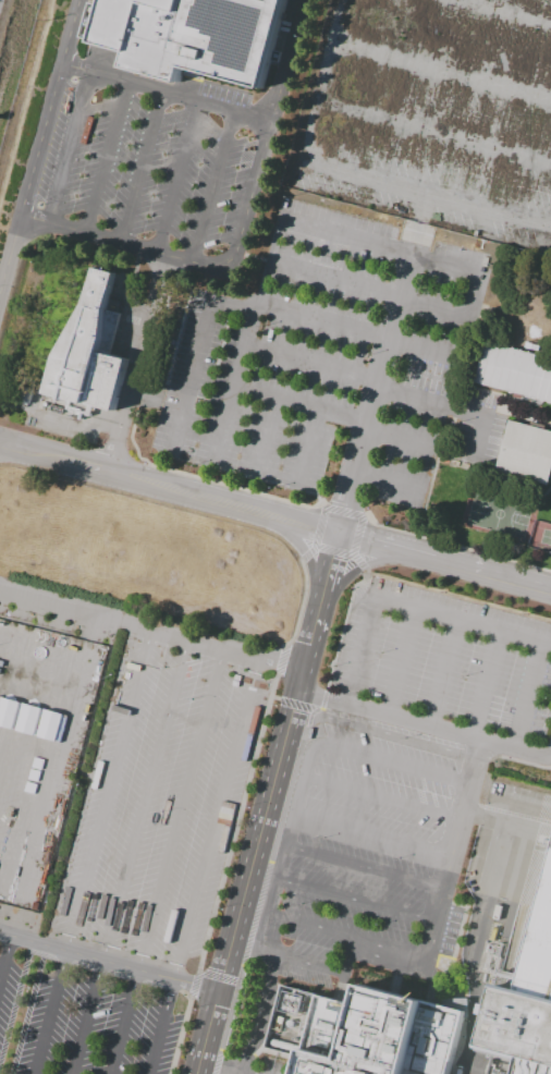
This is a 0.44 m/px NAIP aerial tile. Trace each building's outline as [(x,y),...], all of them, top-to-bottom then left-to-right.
[(133,58),(128,72),(181,87),(185,72),(266,94),(291,0),(110,0),(97,48),(133,58)] [(96,270),(117,274),(106,313),(106,341),(102,355),(130,363),(117,415),(50,398),(60,357),(86,307),(96,270)] [(487,344),(550,360),(550,406),(476,387),(487,344)] [(512,423),(550,433),(550,488),(498,474),(512,423)] [(517,988),(550,860),(550,1073),(517,1073),(521,1063),(479,1051),(498,985),(517,988)] [(506,975),(498,973),(495,983),(514,988),(516,980),(506,977),(506,975)] [(470,1012),(456,1073),(303,1073),(305,1066),(264,1052),(282,986),(356,1003),(363,983),(470,1012)] [(442,1007),(462,1006),(462,998),(442,999),(442,1007)]
